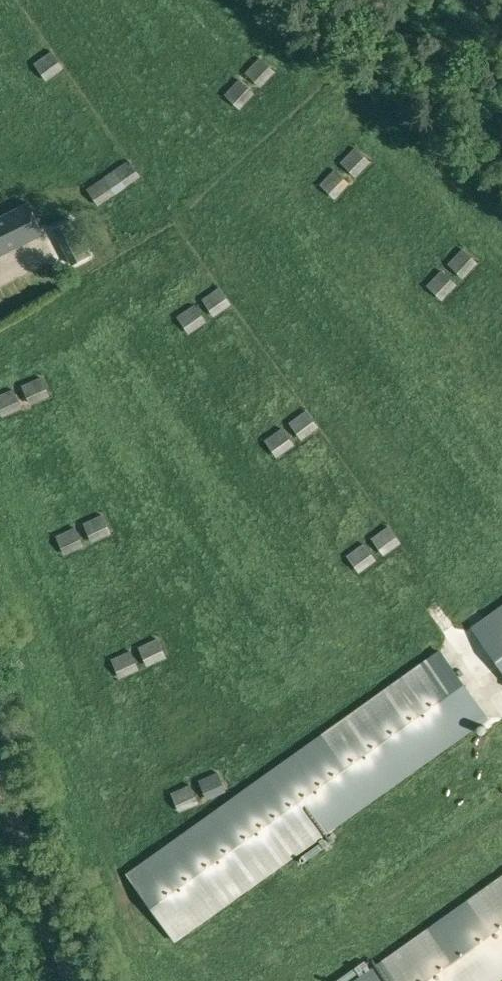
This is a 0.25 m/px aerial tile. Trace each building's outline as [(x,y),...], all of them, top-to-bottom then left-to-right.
[(51,48),(34,61),(46,79),(64,66),(51,48)] [(245,70),(260,86),(275,70),(259,55),(245,70)] [(254,92),(239,77),(224,92),(240,107),(254,92)] [(340,160),(356,175),(370,160),(354,145),(340,160)] [(129,158),(86,187),(98,204),(140,175),(129,158)] [(350,182),(333,167),(319,182),(335,197),(350,182)] [(41,232),(27,202),(0,215),(0,253),(41,232)] [(463,277),(478,262),(462,246),(448,261),(463,277)] [(457,283),(441,268),(426,283),(441,298),(457,283)] [(219,285),(201,297),(214,315),(232,303),(219,285)] [(189,332),(207,320),(194,302),(176,314),(189,332)] [(21,383),(30,403),(49,394),(41,375),(21,383)] [(13,387),(0,392),(0,410),(2,416),(22,407),(13,387)] [(289,421),(301,439),(319,426),(306,408),(289,421)] [(295,443),(282,425),(264,438),(277,456),(295,443)] [(102,512),(82,521),(92,541),(111,532),(102,512)] [(371,536),(383,554),(401,541),(389,523),(371,536)] [(75,525),(55,533),(64,553),(84,544),(75,525)] [(377,560),(363,541),(346,554),(359,572),(377,560)] [(86,544),(74,552),(80,562),(92,554),(86,544)] [(470,625),(501,670),(501,602),(470,625)] [(447,610),(438,617),(454,639),(463,632),(447,610)] [(138,645),(146,665),(166,656),(157,636),(138,645)] [(439,647),(125,872),(175,941),(490,716),(439,647)] [(139,668),(130,648),(110,657),(119,677),(139,668)] [(227,791),(218,769),(197,778),(206,800),(227,791)] [(179,811),(199,803),(190,783),(170,790),(179,811)] [(349,980),(497,980),(501,978),(501,873),(349,980)]
